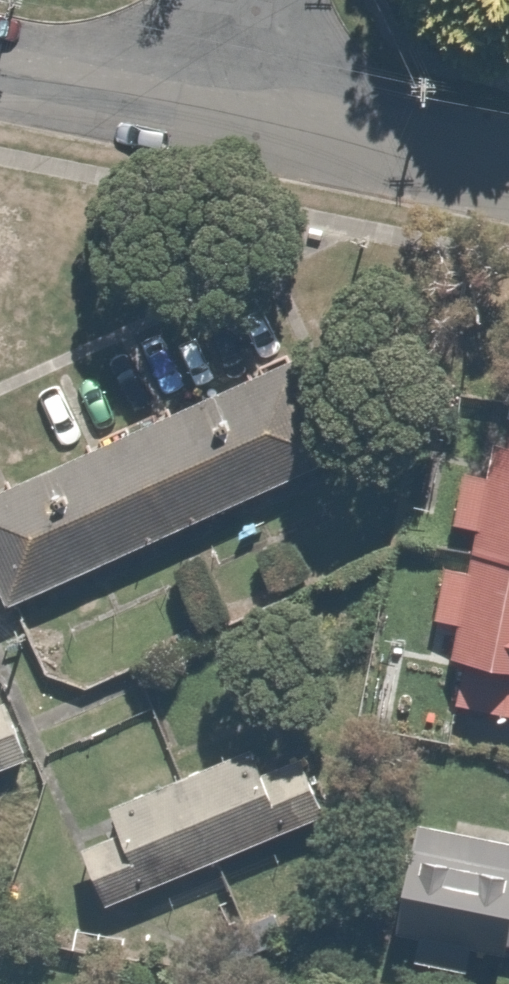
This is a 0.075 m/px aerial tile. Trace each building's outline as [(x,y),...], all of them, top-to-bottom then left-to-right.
[(0,498),(0,599),(6,613),(343,459),(298,361),(0,498)] [(453,706),(508,716),(508,406),(508,405),(453,706)] [(29,764),(6,706),(0,709),(0,775),(29,764)] [(106,913),(324,822),(299,765),(261,781),(250,755),(108,816),(119,840),(82,857),(106,913)] [(420,827),(398,934),(508,954),(508,845),(420,827)] [(286,947),(275,918),(211,942),(223,971),(286,947)]
